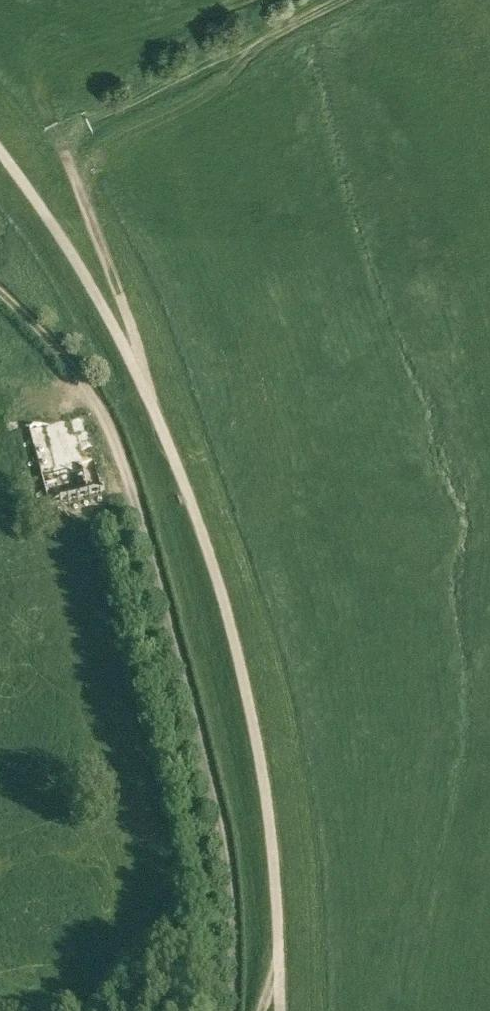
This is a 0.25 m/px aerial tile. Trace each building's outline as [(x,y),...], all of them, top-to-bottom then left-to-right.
[(27,428),(47,506),(106,490),(87,413),(27,428)]
